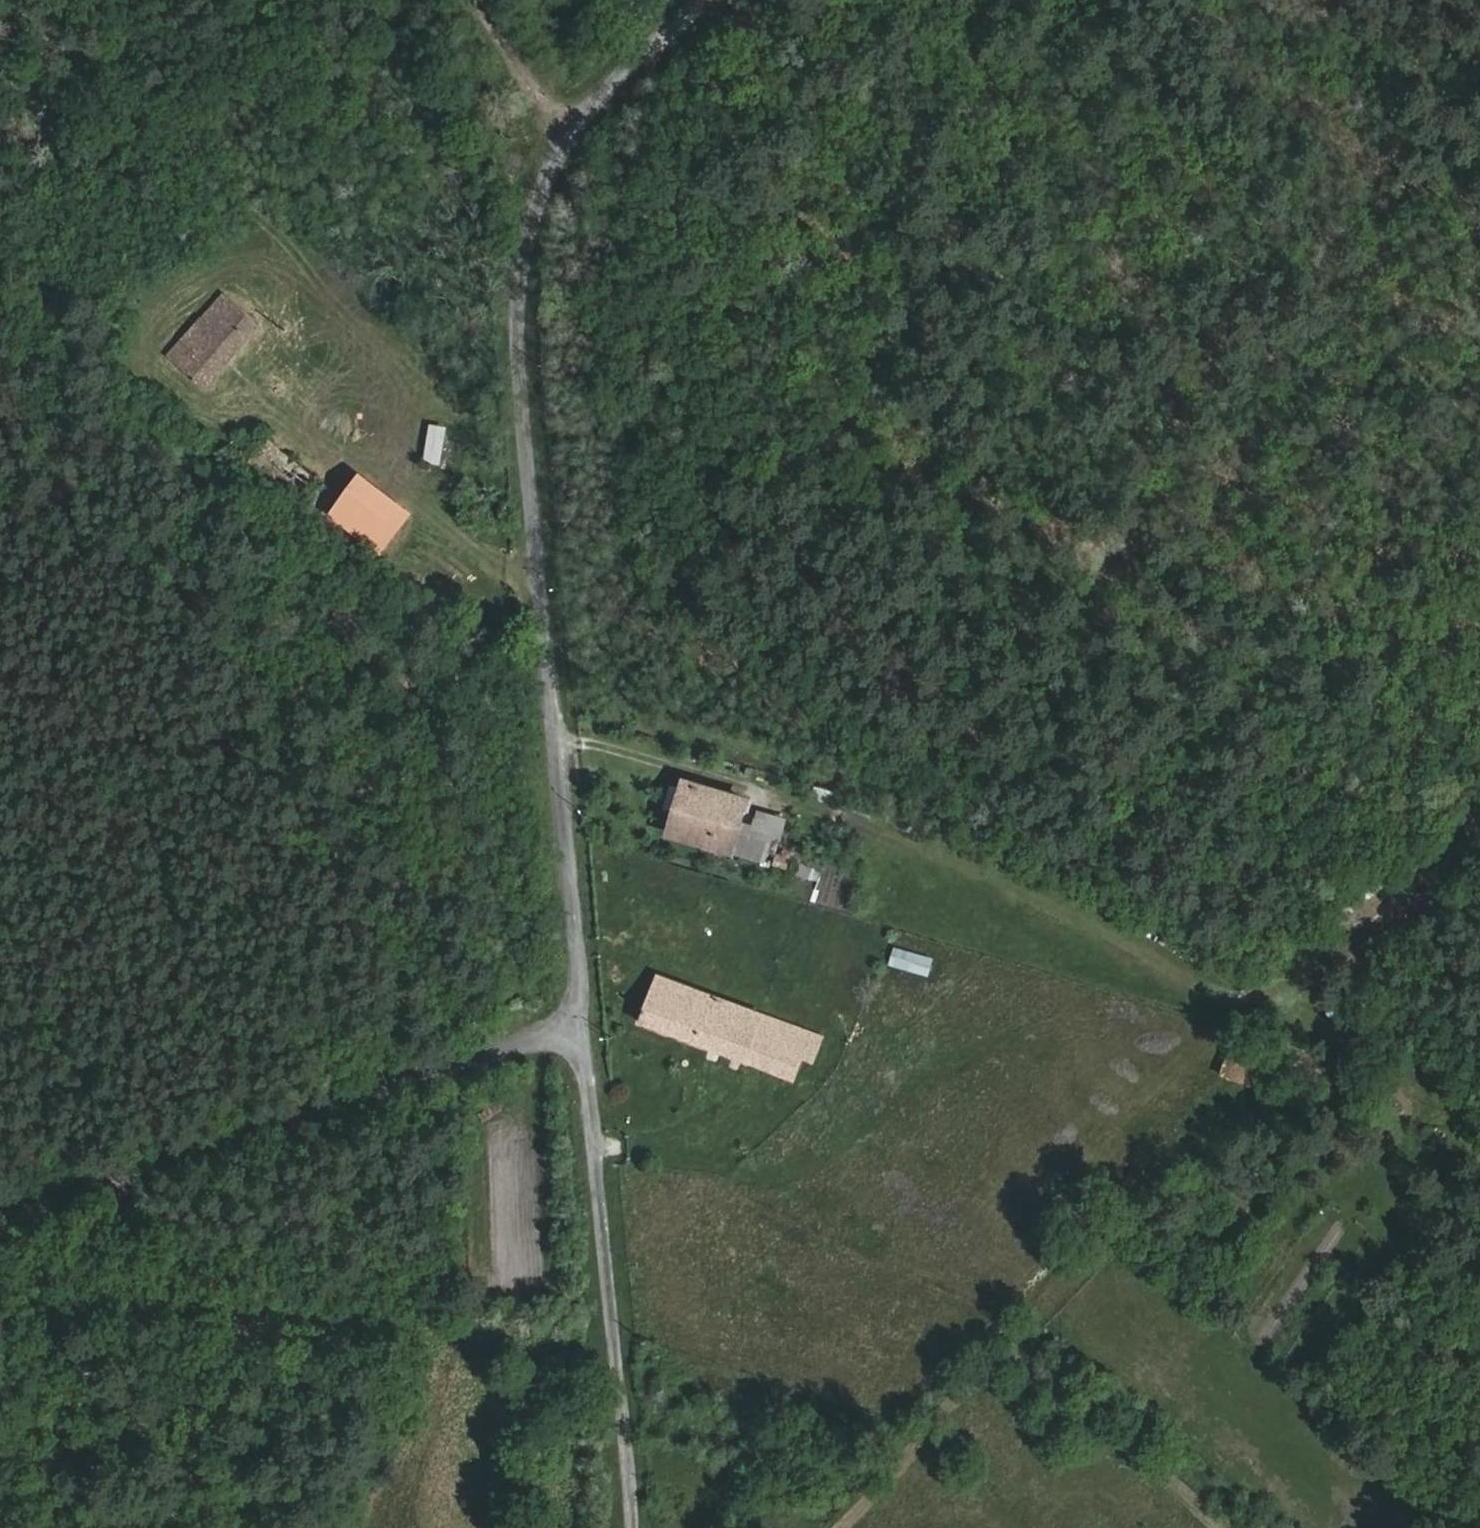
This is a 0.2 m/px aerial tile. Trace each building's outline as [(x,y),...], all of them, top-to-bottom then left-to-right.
[(202,308),(190,320),(204,333),(182,358),(216,388),(271,327),(238,297),(216,319),(202,308)] [(428,460),(453,462),(456,425),(432,422),(428,460)] [(311,504),(326,484),(281,450),(273,459),(256,447),(247,456),(311,504)] [(340,512),(388,549),(409,523),(363,485),(340,512)] [(693,791),(679,834),(735,854),(749,811),(693,791)] [(897,943),(891,962),(931,974),(937,956),(897,943)] [(719,1051),(761,1067),(779,1020),(665,973),(657,992),(664,996),(652,1024),(719,1051)] [(779,1020),(761,1067),(808,1085),(827,1040),(779,1020)]
